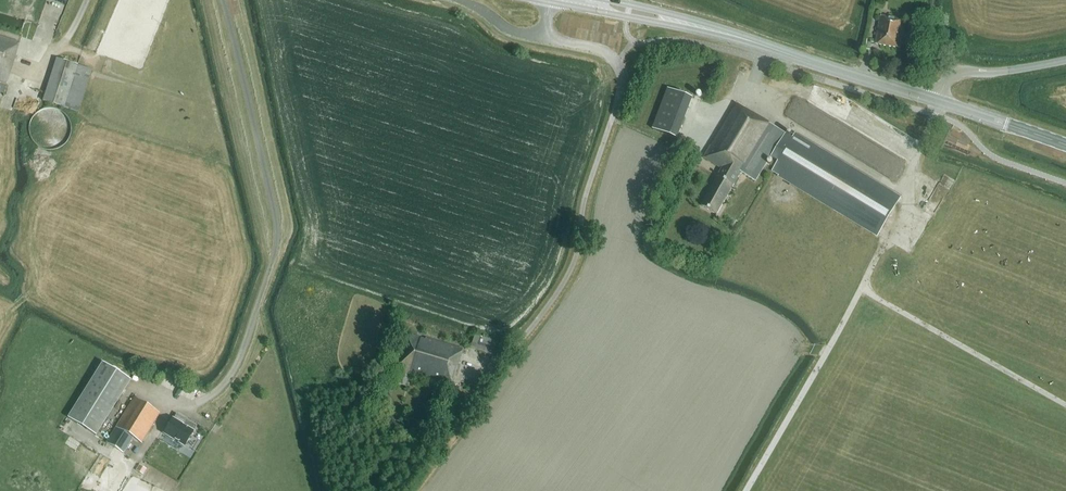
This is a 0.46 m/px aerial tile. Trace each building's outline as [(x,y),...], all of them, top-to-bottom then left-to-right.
[(888,18),(881,17),(876,44),(900,48),(902,38),(900,37),(901,32),(903,32),(906,20),(888,16),(888,18)] [(3,93),(6,85),(20,43),(0,37),(0,92),(3,93)] [(54,105),(64,108),(78,112),(92,70),(78,65),(73,64),(56,58),(43,101),(54,105)] [(678,138),(693,98),(669,88),(653,129),(678,138)] [(772,171),(853,220),(879,235),(901,197),(795,133),(793,138),(785,133),(744,109),(737,104),(704,158),(722,169),(718,177),(719,178),(702,206),(717,215),(742,173),(756,182),(771,156),(778,161),(772,171)] [(934,197),(942,179),(932,175),(924,192),(934,197)] [(407,334),(396,370),(409,373),(409,375),(451,388),(463,349),(426,338),(425,340),(407,334)] [(475,335),(471,345),(471,348),(477,350),(492,355),(496,342),(475,335)] [(131,380),(103,362),(68,418),(96,435),(131,380)] [(135,398),(116,427),(109,439),(122,447),(127,439),(129,435),(142,443),(144,439),(160,413),(135,398)] [(166,433),(163,437),(170,441),(172,437),(185,445),(196,427),(187,421),(184,426),(173,420),(165,433),(166,433)] [(445,421),(441,431),(449,435),(453,425),(445,421)] [(136,471),(143,474),(146,468),(140,465),(136,471)]
